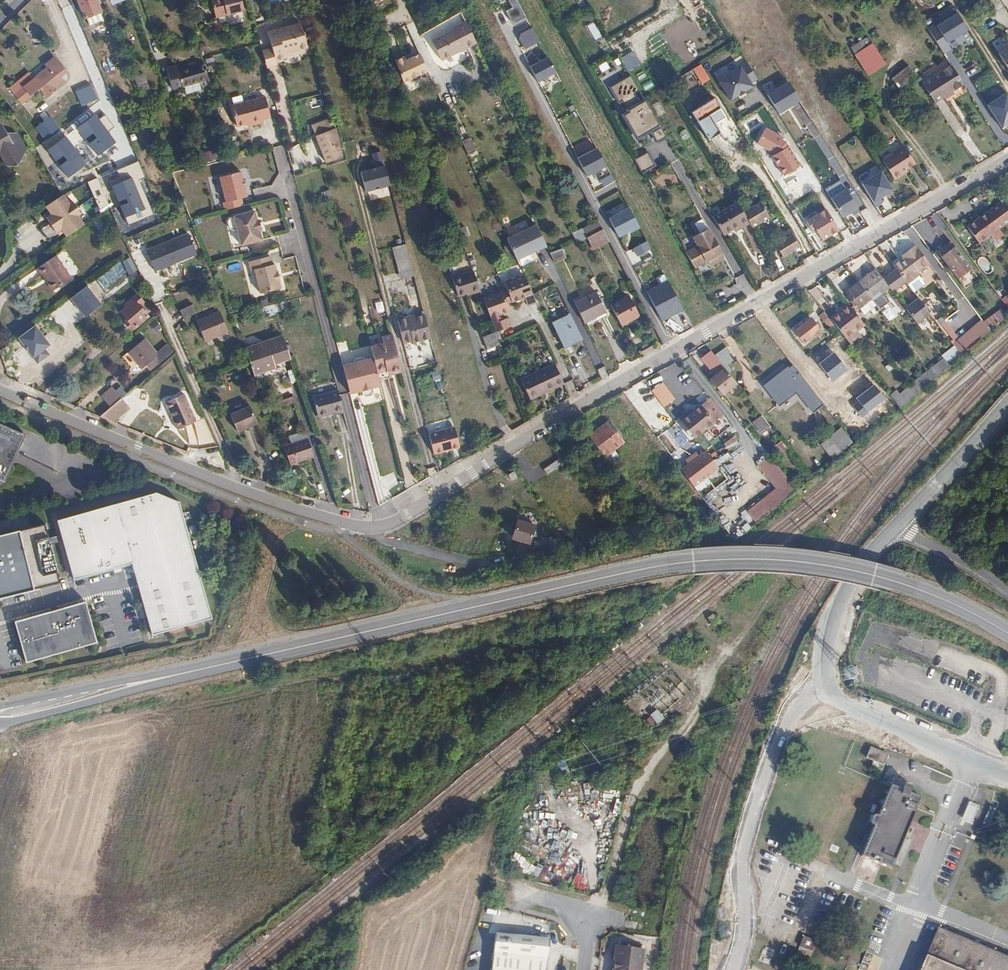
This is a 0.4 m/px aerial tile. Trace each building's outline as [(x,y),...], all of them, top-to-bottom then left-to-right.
[(85,17),(87,16),(98,11),(101,10),(97,0),(77,0),(85,17)] [(214,15),(242,8),(240,0),(210,0),(214,15)] [(98,11),(87,16),(90,23),(102,18),(98,11)] [(933,21),(941,41),(966,31),(958,11),(933,21)] [(301,21),(267,30),(274,59),(285,56),(284,52),(307,46),(301,21)] [(426,42),(447,28),(442,21),(420,35),(437,62),(439,61),(426,42)] [(476,43),(465,21),(455,27),(456,29),(447,34),(446,34),(432,41),(442,61),(476,43)] [(94,36),(105,32),(103,25),(91,29),(94,36)] [(947,41),(951,50),(971,42),(967,32),(947,41)] [(858,42),(849,48),(866,74),(884,63),(871,43),(862,49),(858,42)] [(681,67),(697,58),(691,48),(675,57),(681,67)] [(998,55),(1007,71),(1007,48),(998,55)] [(404,56),(395,60),(403,82),(428,71),(419,53),(405,59),(404,56)] [(547,56),(529,66),(538,82),(556,72),(547,56)] [(47,67),(14,94),(21,102),(39,88),(46,96),(63,82),(58,75),(64,70),(53,57),(44,64),(47,67)] [(921,84),(949,65),(945,58),(920,74),(922,77),(918,80),(921,84)] [(697,59),(689,64),(699,79),(706,74),(697,59)] [(604,61),(596,64),(599,72),(607,68),(604,61)] [(201,80),(210,77),(208,73),(205,63),(197,65),(195,62),(188,64),(190,68),(180,71),(179,67),(169,70),(176,89),(186,86),(201,80)] [(742,64),(716,77),(727,99),(753,87),(742,64)] [(909,65),(917,78),(920,77),(911,64),(909,65)] [(897,73),(905,86),(917,78),(909,65),(897,73)] [(921,84),(933,104),(942,99),(943,101),(952,95),(951,93),(962,86),(949,65),(921,84)] [(142,72),(133,75),(141,95),(150,91),(142,72)] [(898,91),(905,86),(897,73),(889,78),(898,91)] [(630,74),(607,86),(634,137),(656,126),(630,74)] [(777,114),(799,98),(785,79),(763,95),(777,114)] [(201,80),(186,86),(189,94),(204,89),(201,80)] [(97,99),(91,84),(75,91),(82,106),(97,99)] [(112,97),(116,107),(127,103),(125,98),(122,99),(120,94),(112,97)] [(264,96),(230,106),(236,126),(246,124),(251,122),(252,124),(261,121),(260,119),(270,117),(264,96)] [(711,96),(689,110),(706,138),(717,131),(706,112),(717,106),(711,96)] [(99,120),(95,114),(46,149),(68,177),(116,142),(108,131),(114,127),(105,115),(99,120)] [(60,129),(50,116),(35,127),(45,140),(60,129)] [(7,165),(18,165),(26,150),(16,133),(11,136),(9,132),(5,132),(1,125),(0,126),(0,153),(7,165)] [(783,174),(799,164),(787,143),(786,144),(784,140),(781,139),(783,135),(764,125),(756,141),(773,150),(774,152),(770,154),(783,174)] [(338,128),(321,132),(328,161),(346,156),(338,128)] [(466,154),(475,150),(469,136),(459,140),(466,154)] [(913,165),(901,147),(890,154),(891,156),(880,163),(892,182),(905,173),(904,171),(913,165)] [(606,166),(597,149),(577,159),(586,176),(606,166)] [(213,150),(202,151),(202,161),(213,160),(213,150)] [(351,159),(359,192),(389,185),(380,152),(351,159)] [(647,152),(633,158),(639,171),(652,165),(647,152)] [(145,177),(138,161),(87,182),(100,210),(117,199),(128,224),(153,214),(139,180),(145,177)] [(869,202),(891,192),(880,169),(859,180),(869,202)] [(226,201),(223,202),(225,210),(243,206),(241,198),(247,197),(240,172),(220,177),(226,201)] [(839,219),(857,210),(845,187),(827,196),(839,219)] [(69,202),(62,192),(44,205),(50,213),(46,215),(56,231),(60,228),(66,236),(84,224),(78,215),(81,213),(72,200),(69,202)] [(735,201),(712,215),(722,233),(732,228),(740,223),(741,225),(747,222),(741,211),(735,201)] [(758,201),(741,211),(747,222),(750,226),(767,216),(758,201)] [(967,227),(979,243),(1007,223),(1007,210),(1002,202),(967,227)] [(639,226),(629,208),(609,219),(618,237),(639,226)] [(804,223),(809,231),(813,229),(820,241),(837,231),(824,210),(804,223)] [(254,211),(233,216),(233,217),(230,218),(227,221),(229,228),(233,230),(236,229),(240,246),(261,241),(254,211)] [(572,232),(577,242),(587,237),(603,228),(598,219),(572,232)] [(536,224),(506,238),(517,260),(546,246),(536,224)] [(592,247),(608,239),(603,228),(587,237),(592,247)] [(722,252),(708,228),(692,237),(697,245),(685,252),(694,267),(707,260),(709,264),(711,265),(717,261),(718,259),(716,255),(722,252)] [(789,229),(773,239),(780,250),(796,240),(789,229)] [(188,235),(147,252),(156,272),(197,255),(188,235)] [(972,268),(953,241),(939,251),(958,278),(972,268)] [(651,250),(647,242),(633,249),(637,257),(651,250)] [(903,255),(893,264),(896,268),(908,284),(920,275),(918,270),(930,261),(918,244),(916,246),(915,243),(906,250),(909,253),(904,257),(903,255)] [(406,247),(395,250),(401,274),(412,271),(406,247)] [(562,248),(550,253),(555,263),(566,258),(562,248)] [(782,267),(777,253),(772,255),(777,269),(782,267)] [(71,278),(56,255),(37,268),(53,291),(71,278)] [(270,259),(248,265),(251,274),(254,273),(260,297),(281,291),(279,284),(280,284),(277,274),(276,274),(274,267),(272,267),(270,259)] [(908,284),(896,268),(883,277),(890,286),(893,291),(903,284),(904,286),(908,284)] [(453,277),(459,295),(466,292),(472,290),(472,292),(480,289),(473,269),(453,277)] [(883,277),(877,269),(860,282),(872,298),(873,299),(890,286),(883,277)] [(539,308),(523,274),(505,281),(507,289),(515,308),(523,305),(527,304),(528,306),(530,312),(539,308)] [(836,276),(831,281),(840,292),(845,288),(836,276)] [(683,310),(667,279),(646,290),(662,321),(683,310)] [(872,298),(860,282),(847,291),(860,307),(872,298)] [(507,289),(502,290),(510,310),(515,308),(507,289)] [(483,297),(494,327),(495,331),(510,326),(507,318),(503,319),(500,320),(498,314),(501,313),(510,310),(502,290),(483,297)] [(596,292),(574,303),(583,322),(606,311),(596,292)] [(610,304),(621,325),(638,315),(627,295),(610,304)] [(130,304),(121,310),(133,327),(148,317),(135,298),(129,302),(130,304)] [(929,313),(918,298),(906,307),(917,322),(929,313)] [(286,304),(272,307),(275,316),(288,312),(286,304)] [(835,324),(846,339),(864,324),(849,304),(830,318),(835,324)] [(193,306),(179,311),(182,319),(196,314),(193,306)] [(989,329),(1005,314),(999,306),(983,321),(989,329)] [(272,307),(258,311),(261,320),(275,316),(272,307)] [(830,318),(825,311),(820,315),(829,328),(835,324),(830,318)] [(412,320),(417,341),(430,337),(424,314),(413,317),(414,320),(412,320)] [(222,315),(198,324),(205,343),(229,335),(222,315)] [(811,318),(794,330),(804,343),(820,330),(811,318)] [(403,345),(417,341),(412,320),(407,322),(397,324),(403,345)] [(571,320),(555,328),(564,346),(580,338),(571,320)] [(940,327),(950,342),(957,338),(947,323),(940,327)] [(485,349),(496,345),(491,332),(480,337),(485,349)] [(40,337),(28,348),(40,361),(52,350),(40,337)] [(374,361),(378,377),(391,373),(393,378),(403,375),(394,338),(383,341),(384,347),(371,350),(374,361)] [(143,368),(146,365),(150,362),(154,367),(172,352),(166,346),(157,354),(144,339),(129,351),(143,368)] [(283,368),(290,365),(284,344),(247,356),(255,381),(271,376),(270,372),(283,368)] [(725,345),(714,353),(723,365),(734,356),(725,345)] [(949,364),(961,355),(954,345),(941,355),(944,357),(949,364)] [(714,353),(711,349),(701,357),(715,375),(711,378),(723,394),(737,383),(723,365),(714,353)] [(935,378),(950,366),(949,364),(944,357),(928,370),(935,378)] [(354,366),(342,368),(350,396),(362,394),(363,399),(366,401),(372,400),(374,396),(373,391),(381,389),(378,377),(374,361),(365,363),(365,361),(361,360),(356,361),(353,364),(354,366)] [(150,362),(146,365),(151,370),(154,367),(150,362)] [(531,400),(564,384),(554,364),(521,381),(531,400)] [(806,382),(793,365),(766,386),(779,403),(798,388),(806,382)] [(257,387),(258,389),(286,379),(283,368),(270,372),(271,376),(255,381),(257,387)] [(679,394),(666,377),(655,385),(668,402),(679,394)] [(823,404),(806,382),(798,388),(815,410),(823,404)] [(101,395),(111,406),(121,397),(112,385),(101,395)] [(183,393),(164,402),(177,430),(196,421),(183,393)] [(317,421),(343,415),(337,395),(311,402),(317,421)] [(130,408),(121,397),(111,406),(99,416),(113,422),(130,408)] [(723,414),(710,397),(681,419),(695,436),(723,414)] [(836,407),(831,400),(826,404),(831,411),(836,407)] [(249,408),(230,416),(238,434),(256,427),(249,408)] [(775,435),(777,434),(760,412),(759,413),(757,410),(754,412),(757,415),(758,415),(759,416),(754,421),(762,432),(769,427),(775,435)] [(0,423),(0,480),(5,482),(26,435),(0,423)] [(657,437),(671,456),(687,443),(673,424),(657,437)] [(627,447),(611,426),(594,440),(609,461),(619,453),(627,447)] [(453,427),(428,434),(433,453),(458,446),(453,427)] [(836,454),(853,441),(842,428),(826,440),(836,454)] [(290,456),(307,451),(301,432),(284,437),(290,456)] [(735,436),(724,443),(729,450),(739,443),(735,436)] [(779,440),(771,447),(779,457),(788,451),(779,440)] [(719,467),(707,451),(698,457),(696,453),(686,460),(688,464),(682,469),(694,486),(719,467)] [(619,453),(609,461),(614,467),(624,460),(619,453)] [(771,481),(783,472),(771,456),(759,465),(771,481)] [(562,457),(543,468),(547,474),(566,462),(562,457)] [(797,490),(783,472),(771,481),(777,489),(747,512),(756,523),(797,490)] [(152,636),(212,619),(179,502),(156,492),(116,504),(57,521),(61,535),(63,542),(74,579),(114,568),(114,570),(120,569),(119,566),(131,563),(152,636)] [(535,525),(519,519),(513,538),(529,543),(535,525)] [(45,524),(0,535),(0,598),(60,583),(50,545),(49,538),(45,524)] [(49,538),(50,545),(63,542),(61,535),(49,538)] [(85,602),(14,622),(26,663),(97,643),(85,602)] [(665,719),(658,711),(650,717),(657,726),(665,719)] [(882,765),(886,755),(868,747),(863,759),(882,765)] [(984,796),(987,789),(988,787),(980,783),(976,792),(984,796)] [(890,866),(920,795),(894,784),(885,806),(877,810),(871,822),(873,830),(875,831),(864,857),(890,866)] [(963,820),(973,822),(976,805),(966,803),(963,820)] [(548,884),(554,871),(549,868),(542,881),(548,884)] [(921,969),(1007,969),(1007,957),(939,928),(921,969)] [(493,969),(547,969),(551,938),(498,931),(493,969)] [(810,958),(816,941),(803,936),(797,953),(810,958)] [(645,948),(617,945),(614,969),(643,969),(645,948)] [(875,954),(866,950),(859,969),(869,969),(875,954)]
